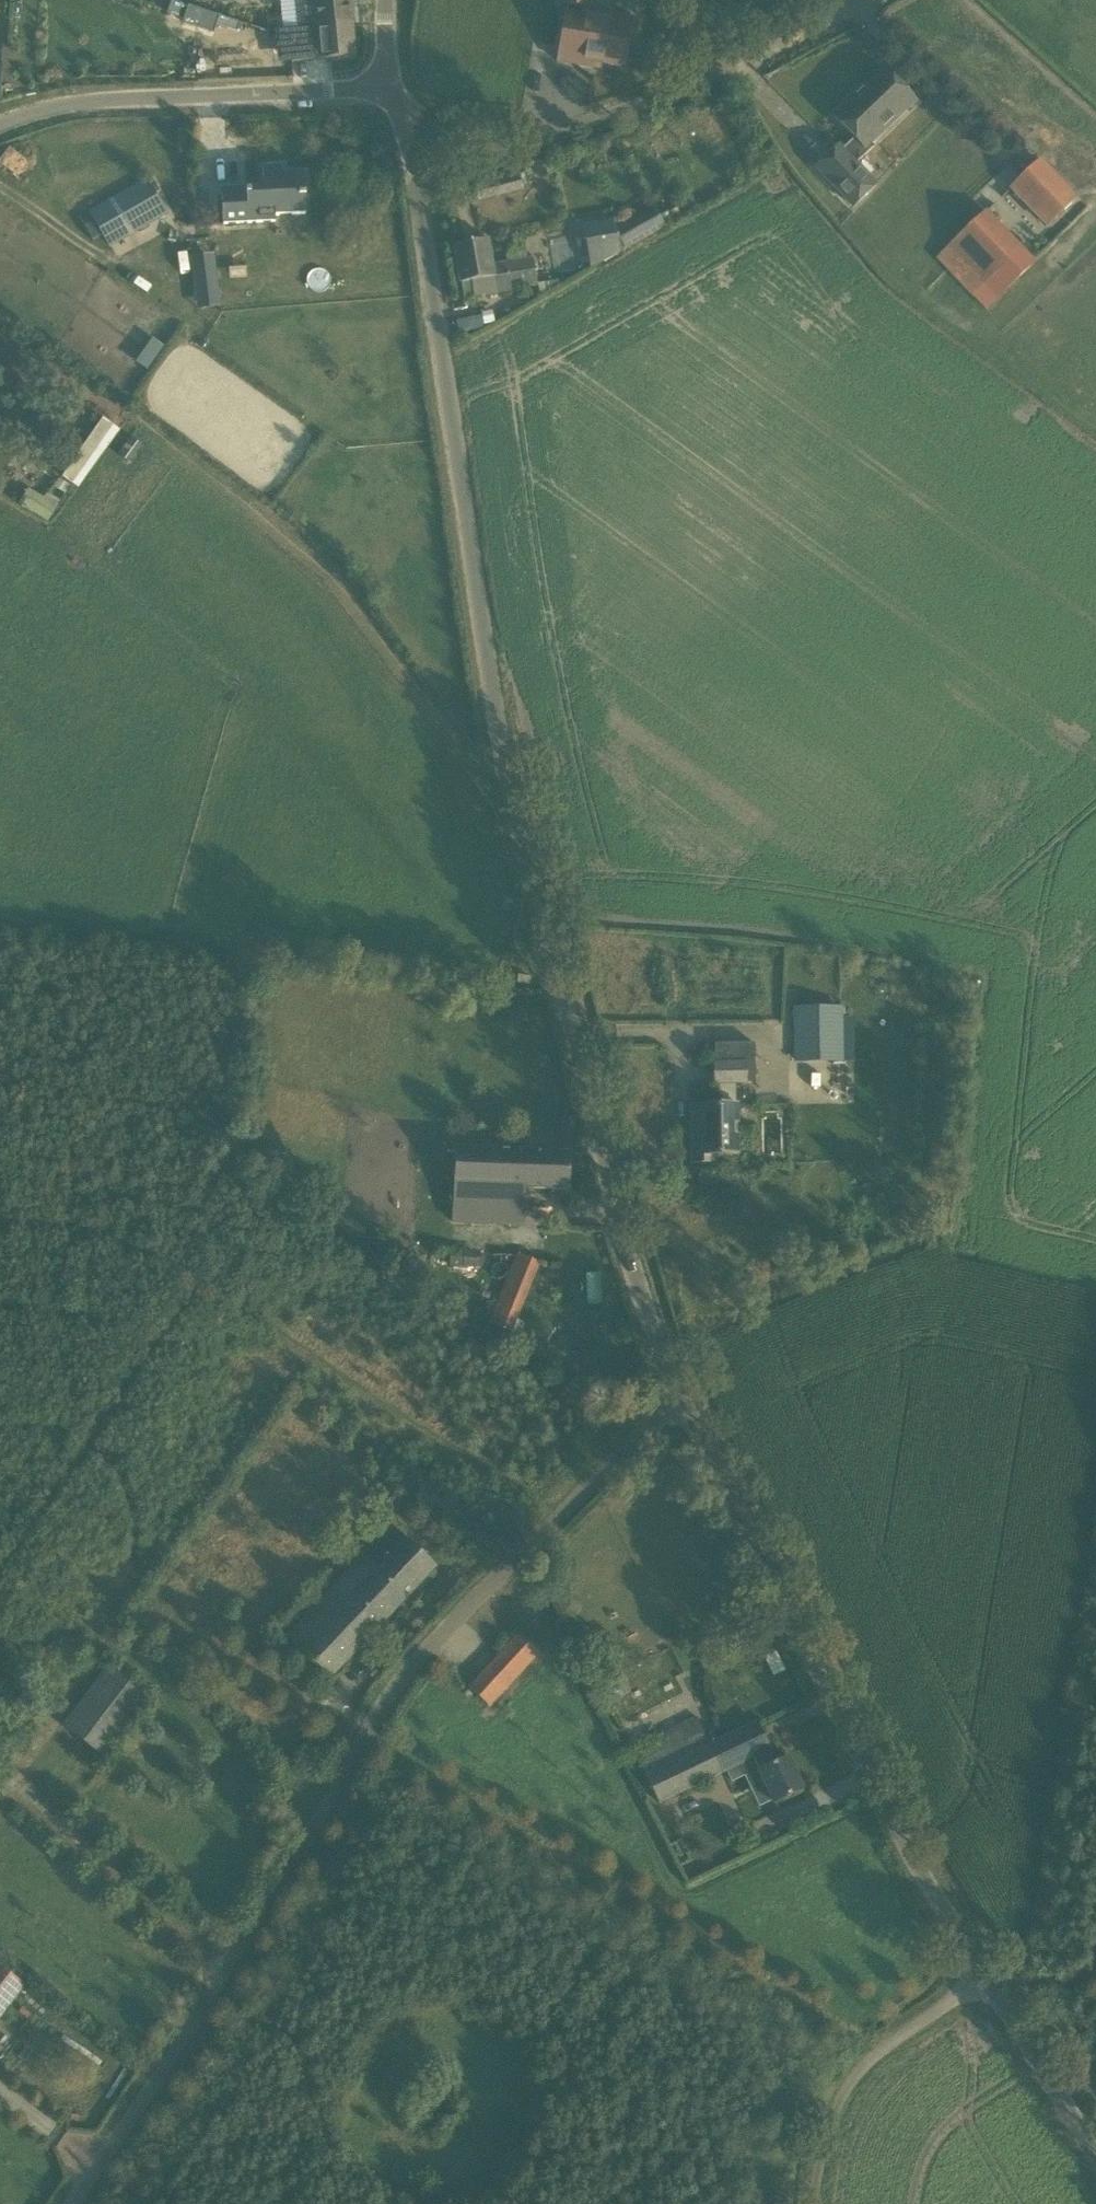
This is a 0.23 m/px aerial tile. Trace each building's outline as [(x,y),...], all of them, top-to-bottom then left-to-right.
[(350,13),(349,0),(315,0),(316,16),(350,13)] [(592,17),(581,15),(582,7),(591,8),(592,0),(564,0),(568,1),(566,13),(565,13),(557,61),(591,67),(592,61),(624,67),(629,39),(634,40),(638,19),(607,14),(606,19),(592,17)] [(171,1),(166,15),(183,20),(182,24),(214,34),(216,25),(231,29),(233,20),(219,16),(188,6),(171,1)] [(354,56),(350,13),(316,16),(318,38),(302,39),(304,60),(320,58),(320,59),(354,56)] [(243,35),(244,64),(285,62),(284,33),(243,35)] [(876,185),(872,181),(855,163),(874,146),(869,142),(914,99),(884,67),(863,88),(861,88),(862,90),(856,96),(855,94),(854,95),(854,96),(833,116),(854,138),(842,149),(838,145),(815,166),(853,206),(876,185)] [(1045,226),(1074,198),(1038,160),(1009,188),(1045,226)] [(246,187),(246,191),(223,192),(222,188),(221,188),(223,224),(275,221),(275,215),(306,214),(304,173),(281,174),(280,165),(262,166),(264,190),(250,191),(250,186),(246,187)] [(90,212),(100,231),(104,237),(161,204),(146,179),(90,212)] [(652,207),(599,238),(610,257),(663,226),(652,207)] [(936,259),(973,297),(1021,251),(985,213),(936,259)] [(461,283),(464,298),(538,284),(533,258),(493,265),(488,239),(453,245),(460,283),(461,283)] [(214,254),(192,257),(195,300),(219,297),(214,254)] [(19,503),(48,519),(57,502),(29,486),(19,503)] [(530,984),(531,976),(518,974),(516,982),(530,984)] [(795,1061),(839,1061),(838,1008),(794,1009),(795,1061)] [(703,1123),(693,1124),(693,1162),(706,1162),(706,1155),(737,1155),(736,1105),(735,1105),(735,1084),(744,1083),(743,1064),(711,1063),(711,1084),(715,1084),(715,1105),(702,1105),(703,1123)] [(570,1152),(455,1147),(452,1220),(524,1223),(525,1188),(569,1190),(570,1152)] [(489,1322),(510,1331),(539,1261),(517,1253),(489,1322)] [(329,1679),(435,1567),(404,1538),(389,1524),(363,1552),(351,1565),(352,1566),(286,1636),(299,1649),(329,1679)] [(470,1688),(486,1703),(489,1705),(539,1651),(520,1634),(470,1688)] [(701,1638),(690,1643),(697,1658),(708,1653),(701,1638)] [(106,1759),(152,1699),(108,1665),(62,1725),(106,1759)] [(773,1803),(803,1789),(788,1757),(775,1763),(769,1750),(770,1749),(757,1722),(710,1744),(697,1717),(633,1748),(640,1763),(659,1803),(753,1757),(759,1770),(758,1770),(773,1803)] [(25,1984),(0,1966),(0,2017),(25,1984)]
